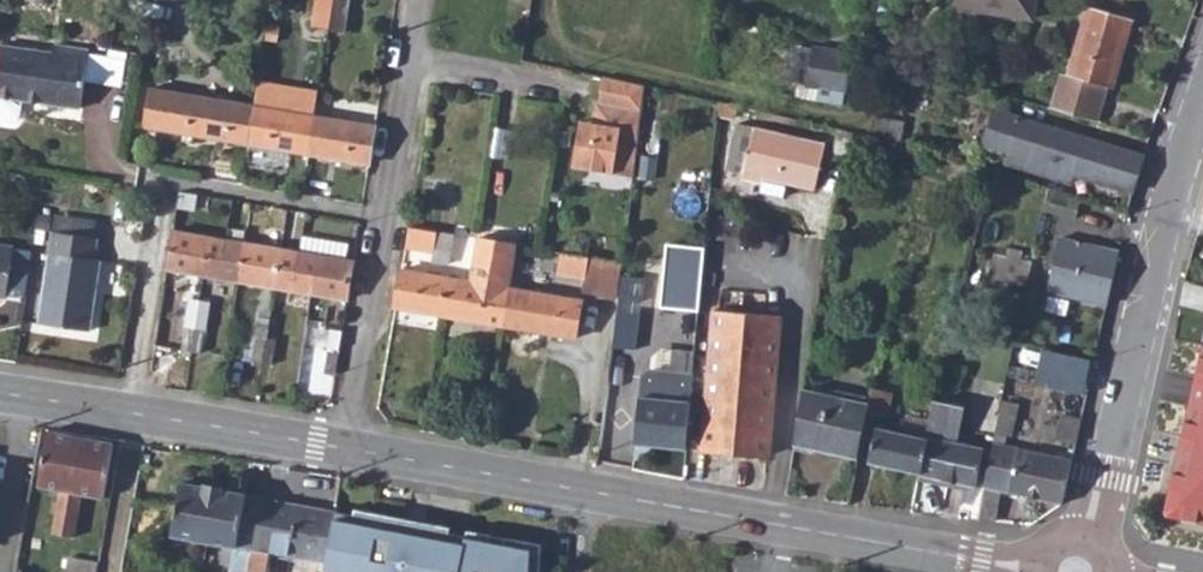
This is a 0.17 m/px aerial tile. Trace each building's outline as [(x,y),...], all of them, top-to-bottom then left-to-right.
[(311,32),(329,35),(335,0),(317,0),(311,32)] [(329,35),(345,37),(352,0),(335,0),(329,35)] [(956,6),(1030,19),(1034,0),(957,0),(956,6)] [(1060,76),(1050,111),(1094,124),(1104,90),(1111,92),(1132,22),(1090,9),(1066,78),(1060,76)] [(13,122),(19,118),(22,100),(80,109),(91,48),(80,46),(55,43),(54,52),(0,45),(0,120),(13,122)] [(802,46),(796,81),(844,91),(851,55),(802,46)] [(645,85),(601,75),(599,101),(595,100),(592,122),(591,127),(579,125),(572,165),(633,175),(645,85)] [(254,109),(248,145),(308,156),(314,118),(319,94),(302,91),(297,98),(292,97),(293,90),(258,84),(254,109)] [(293,90),(292,97),(297,98),(302,91),(293,90)] [(148,128),(248,145),(254,109),(154,91),(148,128)] [(646,108),(644,129),(660,131),(663,110),(646,108)] [(994,111),(981,148),(1008,155),(1005,165),(1070,184),(1073,175),(1131,192),(1139,166),(1142,156),(994,111)] [(874,116),(869,134),(902,143),(906,126),(874,116)] [(314,118),(308,156),(368,166),(375,129),(314,118)] [(740,177),(761,182),(762,176),(785,182),(813,188),(823,144),(736,122),(726,167),(741,171),(740,177)] [(762,176),(761,182),(783,187),(785,182),(762,176)] [(710,220),(709,236),(728,238),(730,222),(710,220)] [(409,227),(406,247),(433,251),(437,232),(409,227)] [(54,230),(42,321),(91,328),(101,258),(98,257),(101,237),(54,230)] [(173,230),(167,269),(204,275),(207,256),(225,259),(229,240),(173,230)] [(437,232),(433,251),(432,259),(449,262),(454,235),(437,232)] [(299,251),(297,269),(315,272),(312,293),(347,299),(353,260),(346,259),(348,242),(302,235),(299,251)] [(446,297),(444,315),(505,325),(511,287),(517,246),(476,239),(470,280),(466,300),(446,297)] [(207,256),(204,275),(240,281),(246,243),(229,240),(225,259),(207,256)] [(1119,253),(1060,240),(1048,292),(1108,306),(1119,253)] [(246,243),(240,281),(275,287),(282,249),(246,243)] [(698,311),(705,248),(665,243),(659,307),(698,311)] [(9,297),(17,247),(0,245),(0,296),(9,297)] [(282,249),(275,287),(312,293),(315,272),(297,269),(299,251),(282,249)] [(557,271),(585,277),(588,258),(560,253),(557,271)] [(990,277),(1027,286),(1032,265),(1032,263),(995,254),(990,277)] [(588,258),(585,277),(582,292),(613,297),(619,263),(588,258)] [(402,268),(396,307),(444,315),(446,297),(466,300),(470,280),(402,268)] [(1180,269),(1178,276),(1187,278),(1188,271),(1180,269)] [(511,287),(505,325),(575,337),(581,299),(511,287)] [(715,309),(702,448),(770,455),(782,315),(715,309)] [(615,312),(611,345),(620,346),(631,347),(632,335),(634,315),(615,312)] [(187,324),(184,341),(192,343),(195,325),(187,324)] [(195,325),(192,343),(201,344),(204,327),(195,325)] [(258,336),(255,353),(263,355),(266,337),(258,336)] [(266,337),(263,355),(271,356),(274,338),(266,337)] [(184,341),(183,350),(191,351),(192,343),(184,341)] [(192,343),(191,351),(199,353),(201,344),(192,343)] [(611,345),(603,405),(622,407),(628,353),(619,352),(620,346),(611,345)] [(329,348),(327,365),(335,366),(338,349),(329,348)] [(1095,361),(1046,351),(1038,387),(1087,396),(1095,361)] [(255,353),(253,362),(262,363),(263,355),(255,353)] [(263,355),(262,363),(270,365),(271,356),(263,355)] [(1167,509),(1170,512),(1202,519),(1202,355),(1167,509)] [(641,369),(634,443),(685,448),(693,367),(649,363),(641,369)] [(327,365),(325,373),(334,375),(335,366),(327,365)] [(870,403),(868,412),(889,416),(894,391),(874,387),(870,403)] [(804,388),(794,443),(859,456),(868,412),(870,403),(804,388)] [(1003,398),(996,429),(1011,433),(1018,402),(1003,398)] [(930,419),(918,473),(976,486),(984,449),(957,443),(966,407),(934,399),(930,419)] [(870,462),(918,473),(930,419),(910,415),(905,433),(877,426),(870,462)] [(1061,416),(1055,441),(1076,446),(1082,420),(1061,416)] [(82,436),(48,431),(38,486),(60,491),(52,533),(73,537),(80,494),(103,499),(114,442),(82,436)] [(986,442),(993,444),(995,436),(988,434),(986,442)] [(981,493),(976,519),(994,521),(997,507),(991,505),(995,490),(1063,504),(1073,460),(1003,444),(1004,437),(995,436),(993,444),(981,493)] [(170,535),(223,545),(235,547),(245,493),(222,489),(222,486),(204,483),(203,486),(180,481),(170,535)] [(235,547),(251,550),(248,568),(248,571),(268,571),(271,553),(259,551),(268,497),(245,493),(235,547)] [(268,497),(259,551),(271,553),(323,563),(332,510),(268,497)] [(332,510),(323,563),(321,571),(540,571),(542,545),(506,538),(504,545),(489,542),(491,535),(467,530),(466,537),(449,533),(450,527),(422,522),(420,537),(402,534),(405,519),(352,507),(351,513),(332,510)] [(422,522),(405,519),(402,534),(420,537),(422,522)] [(104,525),(102,540),(121,543),(124,529),(104,525)] [(506,538),(491,535),(489,542),(504,545),(506,538)] [(102,540),(100,553),(119,557),(121,543),(102,540)] [(223,545),(221,557),(232,560),(235,547),(223,545)] [(232,560),(231,565),(248,568),(251,550),(235,547),(232,560)] [(67,571),(98,571),(100,558),(70,554),(67,571)] [(221,557),(219,565),(231,567),(231,565),(232,560),(221,557)]
